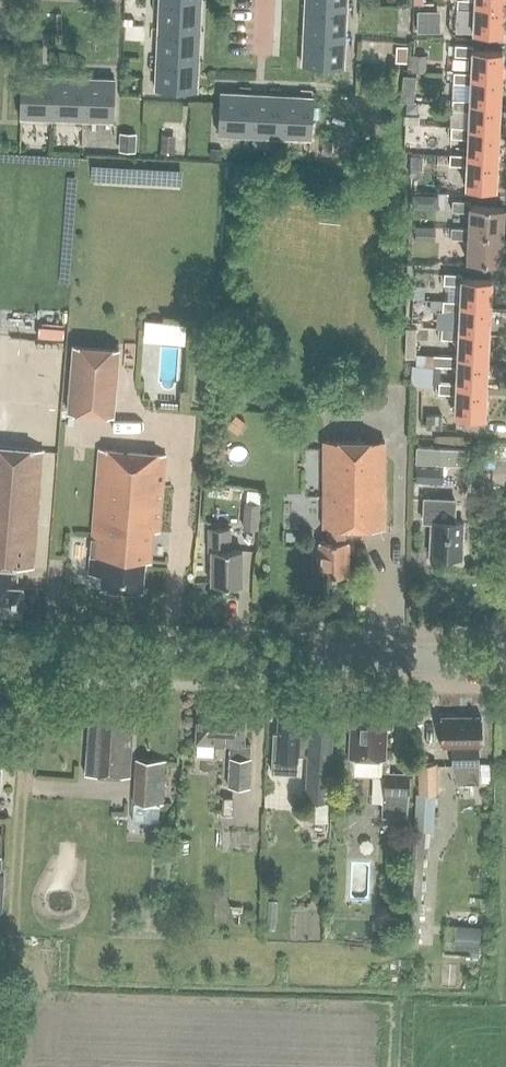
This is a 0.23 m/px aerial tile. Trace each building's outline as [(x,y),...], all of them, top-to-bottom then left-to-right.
[(158,29),(199,31),(200,0),(159,0),(158,29)] [(475,0),(471,0),(457,0),(457,10),(475,11),(473,33),(504,35),(505,7),(475,5),(475,0)] [(305,4),(304,35),(345,37),(346,6),(305,4)] [(158,29),(156,60),(198,62),(199,31),(158,29)] [(343,68),(345,37),(304,35),(302,66),(343,68)] [(471,78),(501,79),(503,52),(473,50),(473,46),(455,45),(455,55),(472,57),(471,73),(471,78)] [(407,47),(396,46),(396,62),(407,63),(407,47)] [(414,55),(413,70),(427,71),(428,56),(414,55)] [(196,92),(198,62),(156,60),(155,91),(196,92)] [(471,84),(470,101),(470,105),(499,107),(501,79),(471,78),(471,73),(454,72),(453,83),(471,84)] [(51,104),(52,79),(20,78),(20,90),(19,118),(29,118),(47,119),(50,119),(51,104)] [(83,80),(67,79),(52,79),(51,104),(50,119),(66,119),(82,120),(83,80)] [(82,120),(113,121),(114,81),(83,80),(82,120)] [(249,136),(251,94),(220,93),(218,134),(249,136)] [(282,96),(251,94),(249,136),(254,136),(253,150),(278,151),(279,137),(280,137),(282,96)] [(313,98),(282,96),(280,137),(311,139),(313,98)] [(468,133),(498,135),(499,107),(470,105),(470,101),(453,100),(452,111),(469,112),(468,128),(468,133)] [(468,139),(467,156),(467,161),(496,162),(498,135),(468,133),(468,128),(451,127),(450,138),(468,139)] [(136,134),(120,133),(119,151),(136,152),(136,134)] [(175,156),(175,137),(162,136),(161,155),(175,156)] [(222,150),(211,149),(210,162),(222,163),(222,150)] [(467,161),(467,156),(450,155),(449,165),(467,166),(466,187),(495,190),(496,162),(467,161)] [(422,204),(423,195),(413,194),(412,208),(417,209),(422,204)] [(470,213),(469,229),(469,235),(503,236),(504,208),(471,206),(471,202),(453,201),(453,212),(470,213)] [(415,241),(435,243),(436,228),(415,227),(415,241)] [(469,235),(469,229),(452,228),(451,239),(469,240),(468,262),(502,264),(503,236),(469,235)] [(461,307),(490,309),(491,282),(462,280),(462,276),(445,274),(444,285),(462,286),(461,302),(461,307)] [(460,313),(459,330),(459,335),(489,336),(490,309),(461,307),(461,302),(443,301),(442,312),(460,313)] [(433,321),(434,304),(415,304),(415,321),(433,321)] [(65,324),(65,305),(14,305),(14,323),(65,324)] [(171,345),(185,346),(187,325),(172,324),(171,345)] [(406,328),(405,358),(416,358),(417,329),(406,328)] [(457,362),(487,364),(489,336),(459,335),(459,330),(441,329),(441,340),(458,341),(457,357),(457,362)] [(120,348),(72,344),(67,413),(115,417),(120,348)] [(419,355),(418,366),(429,366),(430,355),(419,355)] [(457,368),(456,384),(456,389),(486,391),(487,364),(457,362),(457,357),(440,356),(439,367),(457,368)] [(456,389),(456,384),(439,383),(438,394),(456,395),(454,416),(484,418),(486,391),(456,389)] [(246,424),(236,415),(224,429),(235,437),(246,424)] [(427,415),(427,429),(441,430),(442,415),(427,415)] [(345,527),(384,527),(384,440),(324,440),(323,526),(328,526),(328,540),(319,540),(319,574),(348,574),(349,540),(345,540),(345,527)] [(21,614),(22,587),(17,587),(19,564),(34,565),(39,447),(0,445),(0,613),(21,614)] [(418,466),(451,466),(451,448),(418,447),(418,466)] [(152,537),(157,538),(164,455),(100,449),(89,573),(102,575),(101,585),(140,588),(143,559),(150,560),(152,537)] [(417,484),(445,485),(445,469),(418,468),(417,484)] [(461,557),(463,523),(456,523),(457,499),(424,498),(423,521),(431,521),(430,556),(461,557)] [(260,505),(247,504),(245,528),(259,529),(260,505)] [(212,584),(241,585),(241,550),(230,549),(230,527),(210,527),(210,550),(212,550),(212,584)] [(385,774),(387,727),(392,727),(393,703),(351,702),(350,725),(352,725),(349,777),(383,779),(384,774),(385,774)] [(86,775),(130,778),(133,718),(122,717),(123,708),(102,706),(102,715),(90,714),(86,775)] [(229,787),(249,787),(251,746),(244,746),(245,708),(198,706),(196,744),(231,746),(229,787)] [(273,733),(271,773),(297,774),(298,758),(309,759),(306,800),(328,802),(334,714),(312,713),(311,729),(300,728),(301,713),(279,712),(278,733),(273,733)] [(479,784),(479,746),(482,746),(482,717),(440,718),(441,746),(452,746),(452,765),(458,784),(479,784)] [(133,803),(162,805),(165,761),(136,760),(133,803)] [(418,794),(437,794),(437,763),(418,763),(418,794)] [(382,817),(407,818),(409,775),(385,774),(384,774),(383,779),(382,817)] [(425,830),(434,830),(435,815),(436,796),(415,795),(414,829),(425,830)] [(233,814),(233,798),(223,798),(222,814),(233,814)] [(425,830),(414,829),(413,829),(406,946),(418,947),(425,830)] [(278,901),(269,900),(267,927),(276,928),(278,901)] [(373,921),(372,935),(391,936),(392,922),(373,921)] [(461,930),(460,950),(480,951),(482,931),(461,930)]
